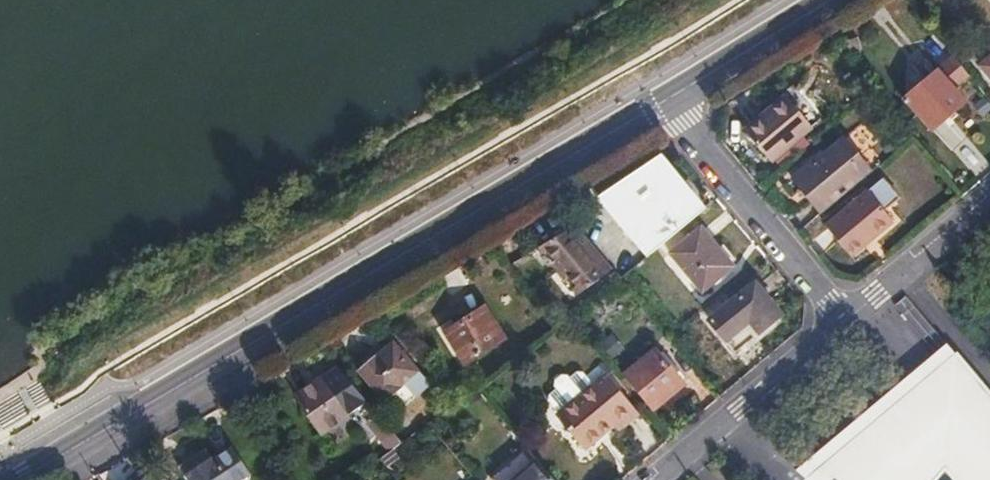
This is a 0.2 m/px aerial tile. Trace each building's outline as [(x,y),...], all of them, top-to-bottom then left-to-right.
[(968,74),(954,57),(938,71),(951,87),(968,74)] [(903,98),(917,115),(930,129),(963,101),(951,87),(938,71),(903,98)] [(787,98),(746,133),(772,162),(813,127),(787,98)] [(859,152),(869,143),(855,127),(845,137),(859,152)] [(808,192),(826,214),(857,187),(864,180),(851,165),(857,160),(843,142),(820,161),(819,160),(792,183),(803,196),(808,192)] [(611,205),(666,171),(661,166),(608,201),(611,205)] [(895,170),(838,219),(862,248),(903,213),(895,203),(911,189),(895,170)] [(652,255),(700,214),(666,171),(611,205),(652,255)] [(701,230),(672,255),(702,291),(733,266),(701,230)] [(574,242),(566,233),(541,250),(579,297),(613,270),(583,234),(574,242)] [(710,321),(726,341),(736,353),(760,334),(781,316),(755,286),(710,321)] [(484,308),(446,332),(466,364),(505,340),(484,308)] [(391,343),(360,372),(385,401),(405,384),(415,396),(429,385),(391,343)] [(656,351),(625,376),(654,411),(684,386),(656,351)] [(817,473),(823,479),(912,479),(939,458),(958,479),(989,479),(989,392),(955,353),(874,423),(817,473)] [(340,368),(298,396),(323,432),(355,410),(390,452),(402,443),(340,368)] [(568,407),(593,387),(583,374),(578,373),(570,380),(567,377),(562,376),(556,381),(556,386),(558,389),(550,396),(550,401),(560,413),(568,407)] [(593,387),(568,407),(595,439),(607,430),(612,426),(616,431),(638,413),(606,376),(594,386),(593,387)] [(568,407),(560,413),(557,416),(584,448),(595,439),(568,407)] [(611,436),(616,431),(612,426),(607,430),(611,436)] [(185,474),(189,479),(248,479),(249,474),(231,447),(212,460),(210,457),(185,474)] [(179,465),(185,474),(210,457),(205,449),(179,465)] [(537,460),(514,479),(553,479),(537,460)]
